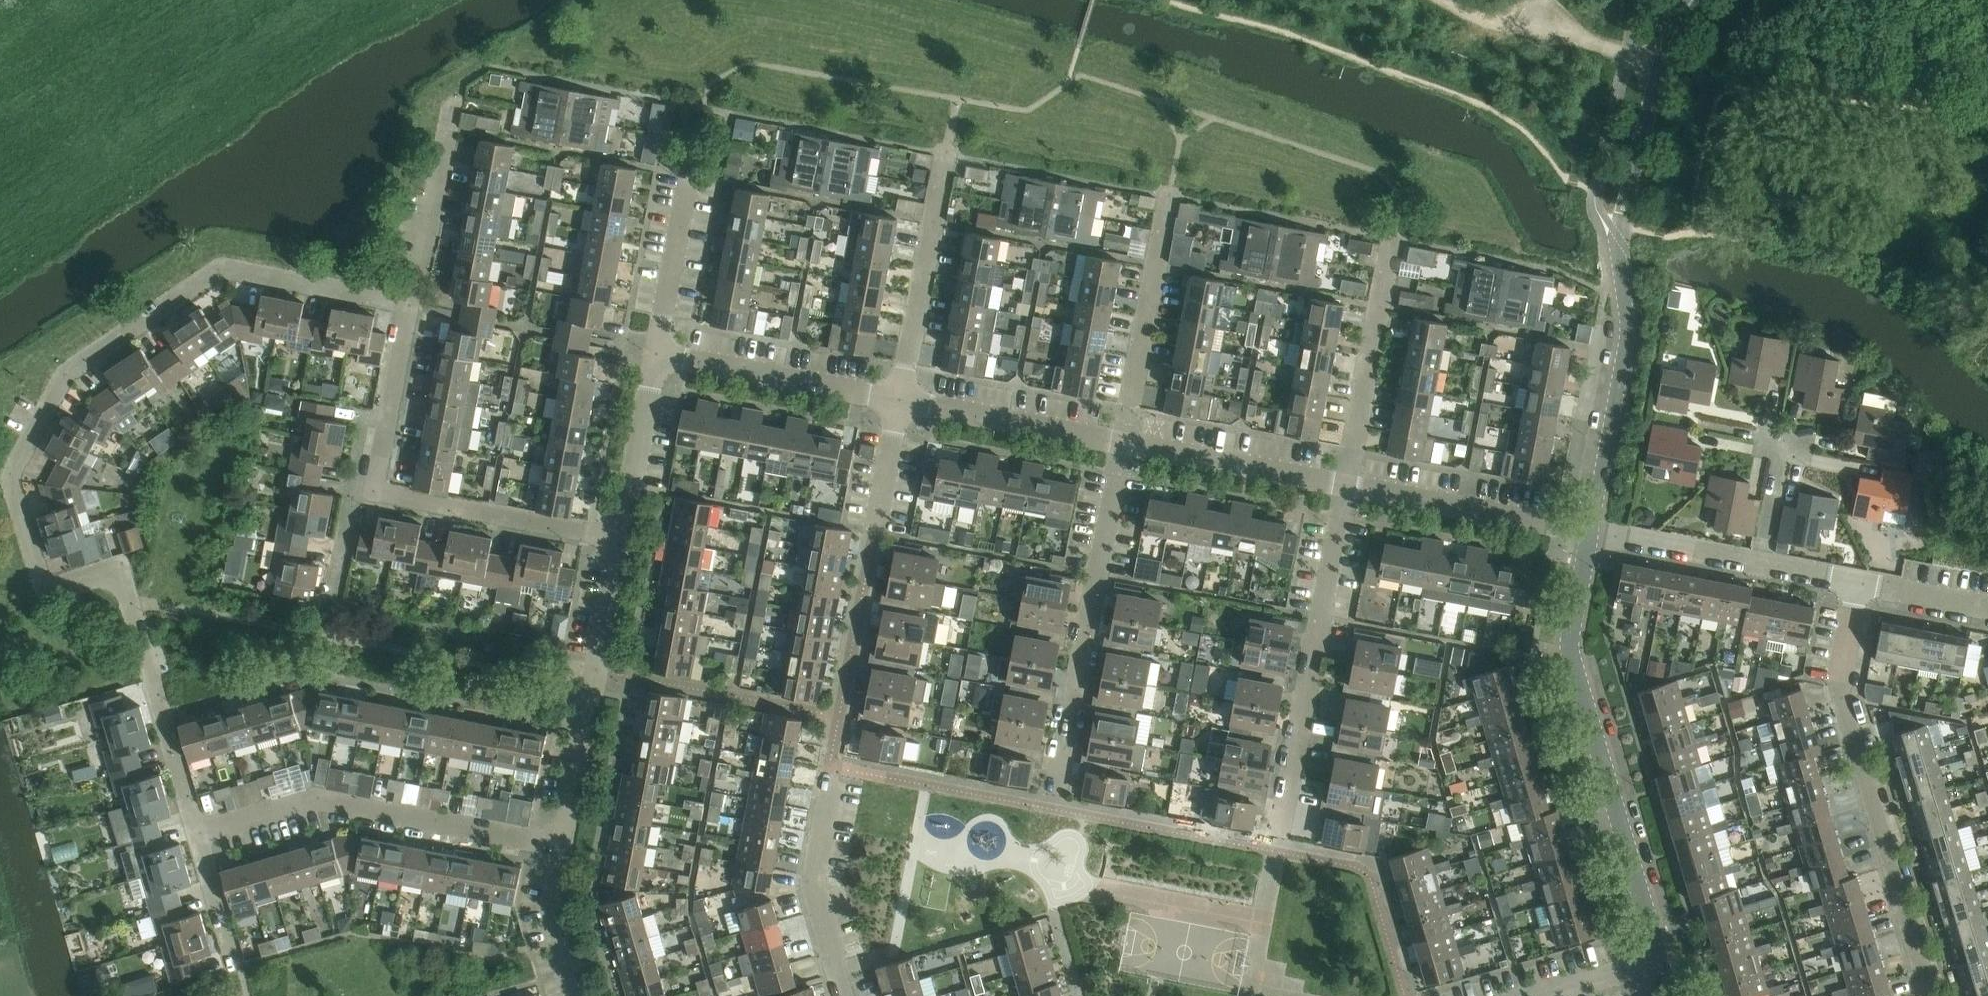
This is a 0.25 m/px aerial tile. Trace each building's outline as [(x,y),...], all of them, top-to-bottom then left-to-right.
[(492,74),(491,85),(497,86),(502,82),(503,76),(492,74)] [(528,92),(525,109),(566,117),(571,90),(522,81),(521,91),(528,92)] [(571,90),(566,117),(608,125),(611,108),(619,109),(620,100),(571,90)] [(566,117),(525,109),(521,126),(514,125),(512,134),(561,144),(566,117)] [(478,115),(476,127),(500,132),(502,120),(478,115)] [(566,117),(561,144),(610,153),(612,143),(605,142),(608,125),(566,117)] [(737,118),(733,137),(750,140),(753,121),(737,118)] [(787,141),(784,159),(826,167),(831,140),(782,131),(780,140),(787,141)] [(648,133),(642,161),(656,164),(661,136),(648,133)] [(482,140),(477,164),(510,170),(514,146),(482,140)] [(831,140),(826,167),(868,174),(871,157),(878,159),(880,149),(831,140)] [(826,167),(784,159),(781,176),(774,174),(772,184),(821,193),(826,167)] [(477,164),(473,186),(506,192),(510,170),(477,164)] [(604,164),(600,187),(632,193),(637,170),(604,164)] [(728,164),(725,179),(738,181),(741,166),(728,164)] [(549,165),(547,177),(555,179),(557,167),(549,165)] [(967,166),(965,178),(988,182),(991,170),(967,166)] [(557,167),(555,179),(563,180),(565,168),(557,167)] [(826,167),(821,193),(870,202),(872,193),(865,192),(868,174),(826,167)] [(917,169),(915,181),(925,182),(927,171),(917,169)] [(1013,184),(1010,202),(1052,210),(1057,183),(1008,174),(1006,183),(1013,184)] [(555,179),(547,177),(545,189),(553,190),(555,179)] [(555,179),(553,190),(561,192),(563,180),(555,179)] [(1057,183),(1052,210),(1094,218),(1097,200),(1104,202),(1106,192),(1057,183)] [(915,185),(913,195),(924,198),(926,187),(915,185)] [(473,186),(469,209),(513,217),(517,195),(506,192),(473,186)] [(600,187),(595,210),(628,216),(632,193),(600,187)] [(738,189),(733,213),(766,219),(770,195),(738,189)] [(1132,193),(1130,204),(1138,205),(1140,195),(1132,193)] [(1003,200),(1000,217),(998,227),(1047,236),(1052,210),(1010,202),(1003,200)] [(464,231),(497,237),(509,239),(513,217),(469,209),(464,231)] [(537,210),(535,221),(543,223),(545,211),(537,210)] [(595,210),(591,232),(624,238),(628,216),(595,210)] [(1052,210),(1047,236),(1096,246),(1097,236),(1090,235),(1094,218),(1052,210)] [(1236,229),(1233,244),(1275,252),(1280,225),(1200,210),(1198,222),(1236,229)] [(898,220),(853,211),(849,235),(893,243),(898,220)] [(551,212),(549,224),(557,226),(560,214),(551,212)] [(733,213),(729,235),(762,241),(766,219),(733,213)] [(806,227),(814,228),(816,216),(809,215),(806,227)] [(816,216),(814,228),(823,230),(825,218),(816,216)] [(1177,217),(1174,233),(1186,235),(1189,219),(1177,217)] [(543,223),(535,221),(533,233),(541,235),(543,223)] [(557,226),(549,224),(547,236),(555,237),(557,226)] [(1329,235),(1280,225),(1275,252),(1317,260),(1324,261),(1329,235)] [(464,231),(460,253),(493,260),(497,237),(464,231)] [(591,232),(587,254),(619,261),(624,238),(591,232)] [(968,233),(964,257),(996,263),(1001,239),(968,233)] [(1104,247),(1129,251),(1131,238),(1106,234),(1104,247)] [(1175,234),(1173,241),(1193,245),(1194,238),(1175,234)] [(729,235),(725,257),(757,264),(762,241),(729,235)] [(893,243),(849,235),(845,257),(856,259),(889,266),(893,243)] [(801,237),(799,248),(807,250),(809,238),(801,237)] [(815,239),(813,251),(821,253),(824,241),(815,239)] [(1350,239),(1348,251),(1371,255),(1374,243),(1350,239)] [(1275,252),(1233,244),(1230,261),(1223,260),(1221,269),(1270,279),(1275,252)] [(1437,251),(1410,246),(1407,262),(1434,267),(1437,251)] [(807,250),(799,248),(797,260),(805,261),(807,250)] [(514,251),(512,262),(524,264),(526,253),(514,251)] [(821,253),(813,251),(811,263),(819,264),(821,253)] [(1275,252),(1270,279),(1319,288),(1320,279),(1313,277),(1317,260),(1275,252)] [(493,260),(460,253),(456,277),(460,278),(461,277),(489,282),(489,281),(493,260)] [(587,254),(583,277),(615,283),(619,261),(587,254)] [(529,255),(526,266),(535,268),(537,256),(529,255)] [(1088,256),(1084,280),(1116,286),(1121,262),(1088,256)] [(543,257),(541,269),(549,270),(551,259),(543,257)] [(725,257),(720,280),(753,286),(757,264),(725,257)] [(996,263),(964,257),(960,279),(992,285),(993,283),(1000,285),(1003,282),(1005,269),(1003,266),(996,265),(996,263)] [(1032,270),(1040,271),(1042,259),(1034,258),(1032,270)] [(856,259),(852,282),(885,288),(889,266),(856,259)] [(1042,259),(1040,271),(1048,273),(1050,261),(1042,259)] [(1504,268),(1456,259),(1454,268),(1461,270),(1458,287),(1499,295),(1504,268)] [(535,268),(526,266),(524,278),(533,279),(535,268)] [(1504,268),(1499,295),(1541,303),(1545,286),(1552,287),(1553,278),(1504,268)] [(549,270),(541,269),(538,280),(547,282),(549,270)] [(509,276),(507,285),(517,287),(518,278),(509,276)] [(1191,276),(1187,299),(1219,305),(1224,282),(1191,276)] [(461,277),(460,278),(456,300),(465,302),(463,313),(496,319),(498,308),(489,307),(494,282),(489,281),(489,282),(461,277)] [(583,277),(579,298),(578,299),(606,305),(606,306),(611,307),(615,283),(583,277)] [(1084,280),(1074,278),(1069,300),(1079,302),(1112,308),(1116,286),(1084,280)] [(960,279),(955,301),(988,308),(992,285),(960,279)] [(1367,283),(1342,279),(1340,291),(1365,296),(1367,283)] [(720,280),(716,302),(749,309),(749,307),(753,286),(720,280)] [(1027,280),(1025,291),(1033,293),(1035,281),(1027,280)] [(793,282),(791,293),(799,294),(801,283),(793,282)] [(852,282),(848,304),(880,310),(885,288),(852,282)] [(1041,283),(1039,294),(1047,296),(1049,284),(1041,283)] [(807,284),(805,296),(813,297),(815,286),(807,284)] [(1499,295),(1458,287),(1454,304),(1447,303),(1445,312),(1495,321),(1499,295)] [(1259,289),(1257,300),(1262,301),(1265,302),(1268,290),(1259,289)] [(1671,289),(1668,307),(1679,309),(1682,291),(1671,289)] [(1033,293),(1025,291),(1022,303),(1031,304),(1033,293)] [(1402,291),(1399,304),(1433,310),(1436,297),(1402,291)] [(799,294),(791,293),(788,305),(797,306),(799,294)] [(1047,296),(1039,294),(1037,306),(1045,307),(1047,296)] [(260,311),(233,306),(240,339),(263,343),(265,334),(277,337),(284,299),(263,295),(260,311)] [(1499,295),(1495,321),(1543,331),(1544,325),(1545,321),(1538,320),(1541,303),(1499,295)] [(813,297),(805,296),(802,307),(811,309),(813,297)] [(560,320),(558,331),(591,337),(593,326),(602,328),(606,306),(606,305),(578,299),(579,298),(574,297),(569,322),(560,320)] [(1311,298),(1306,322),(1339,328),(1344,305),(1311,298)] [(228,299),(219,305),(224,312),(233,306),(228,299)] [(284,299),(277,337),(289,339),(287,348),(311,352),(316,322),(302,319),(305,303),(284,299)] [(1187,299),(1183,322),(1215,328),(1219,305),(1187,299)] [(1255,312),(1263,314),(1265,302),(1262,301),(1257,300),(1255,312)] [(988,308),(955,301),(951,324),(994,332),(998,310),(988,308)] [(749,309),(716,302),(712,326),(754,334),(759,309),(749,307),(749,309)] [(1079,302),(1075,324),(1108,331),(1112,308),(1079,302)] [(1265,302),(1263,314),(1271,315),(1273,304),(1265,302)] [(1587,302),(1586,310),(1594,312),(1595,304),(1587,302)] [(848,304),(844,325),(843,327),(876,333),(880,310),(848,304)] [(201,308),(183,320),(205,352),(210,359),(240,339),(233,306),(224,312),(210,321),(201,308)] [(316,322),(311,352),(334,357),(336,348),(348,350),(354,313),(333,309),(330,324),(316,322)] [(354,313),(348,350),(360,352),(358,362),(382,366),(387,335),(372,332),(375,317),(354,313)] [(794,317),(786,315),(784,327),(792,329),(794,317)] [(800,318),(798,330),(806,332),(809,320),(800,318)] [(1414,318),(1410,342),(1443,348),(1447,324),(1414,318)] [(174,345),(162,354),(180,380),(210,359),(205,352),(183,320),(166,333),(174,345)] [(1306,322),(1297,320),(1292,343),(1302,344),(1335,351),(1339,328),(1306,322)] [(451,330),(446,352),(446,353),(474,359),(474,360),(478,361),(483,336),(492,338),(494,327),(461,321),(459,332),(451,330)] [(1183,322),(1178,344),(1211,350),(1215,328),(1183,322)] [(1250,322),(1248,334),(1256,336),(1258,324),(1250,322)] [(843,327),(844,325),(833,323),(829,348),(872,356),(876,333),(843,327)] [(994,332),(951,324),(947,346),(979,352),(980,351),(990,353),(994,332)] [(1075,324),(1071,347),(1103,353),(1108,331),(1075,324)] [(1580,324),(1576,341),(1589,344),(1593,326),(1580,324)] [(1018,325),(1016,336),(1024,338),(1027,326),(1018,325)] [(1264,325),(1262,337),(1270,338),(1272,327),(1264,325)] [(1543,331),(1543,335),(1552,337),(1554,327),(1544,325),(1543,331)] [(1032,327),(1030,339),(1038,341),(1041,329),(1032,327)] [(1256,336),(1248,334),(1245,346),(1254,347),(1256,336)] [(1733,358),(1729,382),(1767,389),(1771,369),(1784,371),(1790,341),(1751,334),(1746,361),(1733,358)] [(1024,338),(1016,336),(1014,348),(1022,349),(1024,338)] [(1270,338),(1262,337),(1259,348),(1268,350),(1270,338)] [(589,345),(557,339),(555,350),(564,351),(559,376),(564,377),(564,376),(592,381),(592,380),(596,358),(587,356),(589,345)] [(1038,341),(1030,339),(1028,351),(1036,352),(1038,341)] [(1410,342),(1406,364),(1438,370),(1443,348),(1410,342)] [(1537,342),(1533,365),(1566,371),(1570,348),(1537,342)] [(1480,355),(1488,357),(1490,345),(1482,343),(1480,355)] [(1178,344),(1174,366),(1207,373),(1211,350),(1178,344)] [(1302,344),(1298,367),(1330,373),(1335,351),(1302,344)] [(1490,345),(1488,357),(1496,358),(1498,346),(1490,345)] [(979,352),(947,346),(942,370),(985,378),(990,353),(980,351),(979,352)] [(1071,347),(1067,368),(1066,369),(1099,375),(1103,353),(1071,347)] [(142,349),(124,361),(145,392),(155,385),(161,393),(180,380),(162,354),(150,362),(142,349)] [(442,351),(437,375),(470,381),(474,360),(474,359),(446,353),(446,352),(442,351)] [(1800,353),(1795,383),(1807,386),(1803,406),(1842,413),(1846,390),(1833,387),(1839,361),(1800,353)] [(1004,358),(1002,368),(1018,371),(1020,361),(1004,358)] [(1664,369),(1657,407),(1682,412),(1684,399),(1710,404),(1717,365),(1689,360),(1686,373),(1664,369)] [(114,385),(94,399),(115,424),(140,407),(135,399),(145,392),(124,361),(106,373),(114,385)] [(1026,361),(1024,373),(1032,375),(1034,363),(1026,361)] [(1034,363),(1032,375),(1038,376),(1044,371),(1046,365),(1034,363)] [(1406,364),(1401,386),(1434,393),(1438,370),(1406,364)] [(1474,365),(1472,377),(1480,378),(1483,367),(1474,365)] [(1533,365),(1529,387),(1561,394),(1566,371),(1533,365)] [(1066,369),(1067,368),(1056,366),(1052,391),(1094,399),(1099,375),(1066,369)] [(1174,366),(1170,389),(1202,395),(1203,394),(1207,373),(1174,366)] [(1241,367),(1239,379),(1247,380),(1249,369),(1241,367)] [(1298,367),(1294,389),(1326,395),(1330,373),(1298,367)] [(1489,368),(1486,380),(1495,381),(1497,369),(1489,368)] [(1255,370),(1253,381),(1261,383),(1264,372),(1255,370)] [(239,403),(251,395),(246,372),(228,385),(239,403)] [(437,375),(433,397),(477,406),(481,383),(470,381),(437,375)] [(506,376),(503,388),(512,389),(514,378),(506,376)] [(564,376),(564,377),(559,398),(592,404),(597,381),(592,380),(592,381),(564,376)] [(271,377),(268,389),(278,391),(280,383),(277,378),(271,377)] [(1480,378),(1472,377),(1470,388),(1478,390),(1480,378)] [(520,379),(517,390),(526,392),(528,380),(520,379)] [(1247,380),(1239,379),(1237,390),(1245,392),(1247,380)] [(1495,381),(1486,380),(1484,391),(1492,393),(1495,381)] [(1261,383),(1253,381),(1251,393),(1259,395),(1261,383)] [(307,383),(305,393),(321,396),(323,386),(307,383)] [(1401,386),(1397,409),(1430,415),(1434,393),(1401,386)] [(1529,387),(1525,410),(1557,416),(1561,394),(1529,387)] [(512,389),(503,388),(501,399),(509,401),(512,389)] [(1202,395),(1170,389),(1165,412),(1208,421),(1213,396),(1203,394),(1202,395)] [(1294,389),(1290,410),(1289,412),(1322,418),(1326,395),(1294,389)] [(526,392),(517,390),(515,402),(523,404),(526,392)] [(253,396),(252,401),(261,403),(263,393),(258,392),(253,396)] [(267,395),(265,407),(271,408),(276,405),(277,397),(267,395)] [(433,397),(428,420),(473,428),(477,406),(433,397)] [(559,398),(555,421),(588,427),(592,404),(559,398)] [(66,416),(56,435),(90,452),(96,441),(104,446),(115,424),(94,399),(81,424),(66,416)] [(698,407),(708,409),(710,401),(699,399),(698,407)] [(308,426),(306,438),(343,445),(347,424),(332,421),(335,406),(304,400),(299,424),(308,426)] [(710,401),(708,409),(719,411),(720,403),(710,401)] [(1234,401),(1232,412),(1241,414),(1243,403),(1243,402),(1234,401)] [(1861,403),(1854,442),(1874,446),(1872,459),(1902,464),(1909,426),(1882,421),(1885,408),(1861,403)] [(1249,404),(1247,416),(1255,417),(1257,406),(1249,404)] [(742,415),(753,417),(754,410),(744,408),(742,415)] [(1289,412),(1290,410),(1279,408),(1275,433),(1317,441),(1322,418),(1289,412)] [(1397,409),(1393,431),(1425,437),(1426,436),(1430,415),(1397,409)] [(677,443),(701,447),(707,414),(683,410),(677,443)] [(754,410),(753,417),(764,419),(765,412),(754,410)] [(1466,410),(1464,422),(1472,423),(1474,412),(1466,410)] [(1525,410),(1520,432),(1553,438),(1557,416),(1525,410)] [(198,411),(186,419),(193,429),(204,421),(198,411)] [(1480,413),(1478,424),(1486,426),(1488,414),(1480,413)] [(707,414),(701,447),(723,451),(729,419),(707,414)] [(787,424),(798,426),(799,418),(789,416),(787,424)] [(799,418),(798,426),(808,428),(810,420),(799,418)] [(729,419),(723,451),(746,456),(752,423),(729,419)] [(428,420),(424,442),(457,448),(468,451),(473,428),(428,420)] [(500,421),(498,433),(506,434),(508,423),(500,421)] [(555,421),(551,443),(583,449),(588,427),(555,421)] [(1472,423),(1464,422),(1462,433),(1470,435),(1472,423)] [(508,423),(506,434),(514,436),(516,424),(508,423)] [(752,423),(746,456),(768,460),(774,427),(752,423)] [(1486,426),(1478,424),(1476,436),(1484,437),(1486,426)] [(1654,425),(1646,463),(1673,468),(1670,481),(1694,486),(1701,447),(1681,443),(1683,430),(1654,425)] [(774,427),(768,460),(766,472),(788,476),(790,464),(797,431),(774,427)] [(170,428),(163,433),(172,446),(179,441),(170,428)] [(1510,430),(1506,452),(1516,454),(1516,455),(1549,461),(1553,438),(1520,432),(1510,430)] [(797,431),(790,464),(813,468),(819,436),(797,431)] [(1425,437),(1393,431),(1388,455),(1431,463),(1436,438),(1426,436),(1425,437)] [(506,434),(498,433),(496,444),(504,446),(506,434)] [(506,434),(504,446),(512,448),(514,436),(506,434)] [(60,461),(47,485),(81,488),(92,467),(84,463),(90,452),(56,435),(46,453),(60,461)] [(819,436),(813,468),(836,473),(835,482),(848,484),(854,452),(841,449),(843,440),(819,436)] [(295,448),(290,471),(321,477),(324,463),(339,466),(343,445),(306,438),(304,450),(295,448)] [(424,442),(420,464),(452,471),(457,448),(424,442)] [(551,443),(547,465),(579,472),(583,449),(551,443)] [(859,457),(874,459),(876,447),(862,444),(859,457)] [(1458,444),(1455,455),(1466,457),(1468,445),(1458,444)] [(1485,449),(1474,447),(1469,470),(1481,472),(1485,449)] [(1506,452),(1501,476),(1544,484),(1549,461),(1516,455),(1516,454),(1506,452)] [(978,460),(988,462),(990,455),(979,453),(978,460)] [(990,455),(988,462),(999,464),(1000,457),(990,455)] [(957,505),(958,496),(965,464),(941,459),(939,468),(926,465),(920,498),(957,505)] [(1022,469),(1033,471),(1034,463),(1024,461),(1022,469)] [(1034,463),(1033,471),(1044,473),(1045,466),(1034,463)] [(452,471),(420,464),(415,488),(448,494),(452,471)] [(965,464),(958,496),(957,505),(979,509),(981,500),(987,468),(965,464)] [(488,465),(486,477),(494,479),(497,467),(488,465)] [(547,465),(542,488),(575,494),(579,472),(547,465)] [(502,468),(500,480),(508,481),(511,470),(502,468)] [(987,468),(981,500),(1003,505),(1009,472),(987,468)] [(1861,478),(1853,516),(1882,521),(1884,509),(1906,513),(1913,474),(1888,470),(1886,482),(1861,478)] [(321,477),(290,471),(286,495),(295,497),(293,509),(330,516),(334,495),(318,492),(321,477)] [(1009,472),(1003,505),(1026,509),(1032,476),(1009,472)] [(1711,475),(1707,499),(1719,501),(1714,528),(1753,535),(1758,505),(1746,503),(1750,483),(1711,475)] [(1032,476),(1026,509),(1048,513),(1054,481),(1032,476)] [(494,479),(486,477),(484,489),(492,490),(494,479)] [(508,481),(500,480),(498,491),(506,493),(508,481)] [(688,480),(686,493),(692,494),(694,481),(688,480)] [(694,481),(692,494),(698,495),(701,482),(694,481)] [(1054,481),(1048,513),(1071,518),(1078,485),(1054,481)] [(41,516),(47,537),(83,525),(79,514),(88,511),(81,488),(47,485),(55,511),(41,516)] [(717,485),(714,498),(723,500),(725,487),(724,487),(717,485)] [(247,486),(245,496),(256,499),(257,492),(254,487),(247,486)] [(575,494),(542,488),(538,511),(570,518),(575,494)] [(1784,510),(1778,540),(1816,547),(1821,521),(1834,523),(1839,499),(1800,492),(1796,512),(1784,510)] [(1187,500),(1197,502),(1199,495),(1188,493),(1187,500)] [(1199,495),(1197,502),(1208,504),(1209,497),(1199,495)] [(677,497),(673,520),(709,526),(713,504),(677,497)] [(1144,532),(1168,536),(1174,503),(1150,499),(1144,532)] [(1232,508),(1242,510),(1244,503),(1233,501),(1232,508)] [(1174,503),(1168,536),(1190,540),(1196,508),(1174,503)] [(1244,503),(1242,510),(1253,512),(1254,505),(1244,503)] [(795,504),(793,512),(803,514),(805,506),(795,504)] [(1196,508),(1190,540),(1212,545),(1219,512),(1196,508)] [(281,519),(277,542),(307,548),(310,534),(326,537),(330,516),(293,509),(290,521),(281,519)] [(1645,511),(1640,516),(1643,523),(1650,525),(1655,519),(1652,512),(1645,511)] [(1219,512),(1212,545),(1235,549),(1241,516),(1219,512)] [(1235,549),(1257,553),(1263,520),(1241,516),(1235,549)] [(362,530),(356,560),(380,565),(382,556),(394,558),(401,521),(380,517),(377,532),(362,530)] [(83,525),(47,537),(53,557),(68,552),(73,567),(103,557),(95,534),(96,533),(100,531),(100,527),(99,522),(99,520),(83,525)] [(673,520),(669,541),(705,548),(709,526),(673,520)] [(1287,525),(1263,520),(1257,553),(1256,558),(1278,572),(1279,567),(1292,569),(1298,536),(1285,534),(1287,525)] [(401,521),(394,558),(406,560),(404,570),(428,574),(434,543),(419,540),(422,525),(401,521)] [(816,524),(812,546),(848,553),(852,531),(816,524)] [(921,526),(919,537),(934,540),(936,528),(921,526)] [(130,542),(122,544),(125,553),(126,552),(144,547),(138,527),(126,531),(130,542)] [(753,527),(751,535),(763,537),(764,529),(753,527)] [(770,530),(769,538),(780,541),(781,532),(770,530)] [(434,543),(428,574),(451,578),(463,581),(472,535),(451,531),(448,546),(434,543)] [(234,546),(245,548),(252,550),(255,538),(238,535),(236,534),(235,540),(235,542),(234,545),(234,546)] [(960,534),(958,543),(972,545),(973,536),(960,534)] [(472,535),(463,581),(475,583),(498,588),(504,557),(490,554),(493,539),(472,535)] [(763,537),(751,535),(750,543),(761,546),(763,537)] [(1422,544),(1432,546),(1434,539),(1423,537),(1422,544)] [(780,541),(769,538),(767,547),(778,549),(780,541)] [(1434,539),(1432,546),(1443,548),(1444,541),(1434,539)] [(669,541),(665,562),(701,569),(705,548),(669,541)] [(307,548),(277,542),(271,569),(279,580),(277,592),(310,599),(312,587),(316,587),(320,565),(305,562),(307,548)] [(997,542),(996,549),(1009,552),(1011,545),(997,542)] [(750,543),(747,556),(759,558),(761,546),(750,543)] [(899,558),(896,575),(935,583),(939,560),(918,556),(920,549),(892,543),(890,556),(899,558)] [(1778,543),(1776,552),(1787,554),(1788,545),(1778,543)] [(498,588),(496,601),(519,605),(522,592),(534,594),(536,585),(543,548),(522,544),(519,559),(504,557),(498,588)] [(1379,577),(1402,581),(1409,548),(1385,544),(1384,553),(1370,550),(1364,583),(1377,586),(1379,577)] [(812,546),(808,568),(844,575),(848,553),(812,546)] [(1466,553),(1477,555),(1478,548),(1468,546),(1466,553)] [(543,548),(536,585),(548,588),(546,597),(570,601),(576,570),(561,568),(564,552),(543,548)] [(1409,548),(1402,581),(1425,585),(1431,552),(1409,548)] [(1478,548),(1477,555),(1488,557),(1489,550),(1478,548)] [(1431,552),(1425,585),(1423,597),(1445,601),(1447,589),(1454,557),(1431,552)] [(1511,562),(1522,564),(1523,556),(1513,554),(1511,562)] [(1054,555),(1052,563),(1064,565),(1066,557),(1054,555)] [(747,556),(745,569),(756,571),(759,558),(747,556)] [(1523,556),(1522,564),(1532,566),(1534,558),(1523,556)] [(1454,557),(1447,589),(1445,601),(1468,605),(1476,561),(1454,557)] [(764,560),(762,573),(773,575),(776,562),(764,560)] [(1498,565),(1476,561),(1468,605),(1490,610),(1492,598),(1498,565)] [(701,569),(665,562),(660,584),(671,586),(671,585),(697,590),(697,589),(701,569)] [(1616,601),(1634,604),(1638,605),(1645,568),(1623,563),(1616,601)] [(1498,565),(1492,598),(1490,610),(1512,614),(1515,602),(1521,569),(1498,565)] [(808,568),(804,589),(840,596),(844,575),(808,568)] [(1645,568),(1638,605),(1642,606),(1659,609),(1667,572),(1645,568)] [(745,569),(743,578),(754,580),(756,571),(745,569)] [(1521,569),(1515,602),(1538,606),(1544,574),(1521,569)] [(1147,572),(1135,570),(1133,578),(1145,581),(1147,572)] [(1659,609),(1676,612),(1681,613),(1688,576),(1667,572),(1659,609)] [(762,573),(760,581),(772,583),(773,575),(762,573)] [(419,574),(417,583),(426,584),(427,575),(419,574)] [(1018,576),(1014,598),(1024,600),(1063,607),(1066,589),(1076,591),(1078,579),(1050,574),(1049,581),(1028,577),(1018,576)] [(893,593),(883,591),(881,603),(925,611),(927,604),(930,605),(935,583),(896,575),(893,593)] [(1681,613),(1685,614),(1702,617),(1709,580),(1688,576),(1681,613)] [(754,580),(743,578),(742,586),(753,588),(754,580)] [(1702,617),(1719,620),(1723,621),(1730,584),(1709,580),(1702,617)] [(772,583),(760,581),(759,589),(770,591),(772,583)] [(1723,621),(1727,622),(1743,625),(1744,625),(1750,596),(1751,596),(1752,588),(1730,584),(1723,621)] [(671,585),(671,586),(667,607),(703,614),(708,591),(697,589),(697,590),(671,585)] [(1122,600),(1119,618),(1157,625),(1162,603),(1141,599),(1143,591),(1115,586),(1113,598),(1122,600)] [(804,589),(800,610),(836,617),(840,596),(804,589)] [(964,594),(960,617),(972,620),(977,596),(964,594)] [(368,595),(366,604),(380,607),(381,598),(368,595)] [(1744,625),(1743,625),(1742,633),(1760,636),(1764,637),(1771,600),(1751,596),(1750,596),(1744,625)] [(1014,598),(1009,620),(1040,626),(1039,633),(1067,638),(1069,626),(1059,624),(1063,607),(1024,600),(1014,598)] [(1771,600),(1764,637),(1768,638),(1785,641),(1792,604),(1771,600)] [(925,611),(881,603),(878,615),(888,616),(885,634),(923,642),(935,644),(940,618),(929,616),(929,619),(924,619),(925,611)] [(1634,604),(1632,612),(1641,614),(1642,606),(1638,605),(1634,604)] [(1792,604),(1785,641),(1798,644),(1796,652),(1805,654),(1807,645),(1807,646),(1814,608),(1792,604)] [(667,607),(663,628),(699,635),(703,614),(667,607)] [(800,610),(795,631),(832,638),(836,617),(800,610)] [(737,612),(735,620),(746,622),(748,614),(737,612)] [(1641,614),(1632,612),(1631,621),(1639,622),(1641,614)] [(1676,612),(1675,620),(1683,622),(1685,614),(1681,613),(1676,612)] [(555,614),(550,640),(564,643),(569,617),(555,614)] [(754,615),(752,623),(764,625),(765,617),(754,615)] [(1195,616),(1193,630),(1202,632),(1205,618),(1195,616)] [(1251,620),(1247,642),(1286,650),(1289,632),(1299,634),(1301,622),(1273,616),(1272,624),(1251,620)] [(1115,635),(1106,633),(1104,645),(1142,653),(1143,645),(1153,647),(1154,643),(1160,644),(1163,630),(1157,627),(1157,625),(1119,618),(1115,635)] [(746,622),(735,620),(733,628),(745,630),(746,622)] [(1683,622),(1675,620),(1673,629),(1682,630),(1683,622)] [(1719,620),(1717,629),(1726,630),(1727,622),(1723,621),(1719,620)] [(1875,659),(1897,664),(1904,626),(1882,622),(1875,659)] [(764,625),(752,623),(751,631),(762,634),(764,625)] [(511,624),(510,633),(524,635),(525,627),(511,624)] [(1904,626),(1897,664),(1918,668),(1926,630),(1904,626)] [(663,628),(659,649),(695,656),(699,635),(663,628)] [(1726,630),(1717,629),(1715,637),(1724,639),(1726,630)] [(1926,630),(1918,668),(1940,672),(1947,634),(1926,630)] [(795,634),(789,636),(787,646),(792,650),(791,652),(828,659),(832,638),(795,631),(795,634)] [(1362,646),(1358,664),(1397,671),(1401,649),(1380,645),(1382,637),(1354,632),(1352,644),(1362,646)] [(1017,636),(1013,658),(1051,666),(1055,648),(1064,650),(1067,638),(1039,633),(1038,640),(1017,636)] [(881,652),(872,650),(869,662),(915,671),(917,663),(919,664),(923,642),(885,634),(881,652)] [(1947,634),(1940,672),(1962,676),(1969,638),(1947,634)] [(1760,636),(1758,644),(1767,646),(1768,638),(1764,637),(1760,636)] [(1286,650),(1247,642),(1243,664),(1263,668),(1262,676),(1290,681),(1292,669),(1282,667),(1286,650)] [(1767,646),(1758,644),(1756,653),(1765,655),(1767,646)] [(1142,653),(1104,645),(1101,657),(1111,659),(1108,677),(1156,686),(1160,664),(1140,660),(1142,653)] [(1620,645),(1617,654),(1627,658),(1630,648),(1620,645)] [(1454,647),(1451,663),(1461,665),(1464,649),(1454,647)] [(695,656),(659,649),(655,671),(691,678),(695,656)] [(788,654),(784,658),(783,666),(785,670),(788,671),(787,674),(824,681),(828,659),(791,652),(791,655),(788,654)] [(728,654),(727,662),(738,664),(740,656),(728,654)] [(746,657),(744,665),(756,668),(757,659),(746,657)] [(1003,657),(999,679),(1008,681),(1012,681),(1011,689),(1028,692),(1055,697),(1058,685),(1048,683),(1051,666),(1013,658),(1003,657)] [(1672,660),(1668,676),(1692,669),(1693,664),(1672,660)] [(738,664),(727,662),(725,670),(737,673),(738,664)] [(915,671),(869,662),(867,674),(877,675),(873,693),(912,700),(916,678),(914,678),(915,671)] [(1182,662),(1179,675),(1192,678),(1195,664),(1182,662)] [(1197,664),(1194,677),(1207,679),(1210,667),(1197,664)] [(1345,679),(1343,691),(1371,696),(1372,689),(1393,693),(1397,671),(1358,664),(1355,681),(1345,679)] [(1650,664),(1648,675),(1663,677),(1665,667),(1650,664)] [(1779,671),(1779,675),(1789,677),(1792,667),(1781,664),(1779,671)] [(756,668),(744,665),(743,674),(754,676),(756,668)] [(950,666),(948,675),(960,677),(962,668),(950,666)] [(1473,686),(1477,698),(1514,688),(1507,666),(1471,677),(1463,680),(1465,688),(1473,686)] [(1628,669),(1625,681),(1636,683),(1638,671),(1628,669)] [(824,681),(787,674),(783,696),(819,703),(824,681)] [(1240,679),(1236,701),(1274,708),(1278,691),(1287,693),(1290,681),(1262,676),(1261,683),(1240,679)] [(1104,694),(1095,692),(1092,704),(1137,713),(1138,705),(1152,708),(1156,686),(1108,677),(1104,694)] [(1734,677),(1732,689),(1744,692),(1746,680),(1734,677)] [(1640,691),(1646,713),(1683,702),(1684,706),(1692,704),(1690,695),(1682,698),(1676,680),(1640,691)] [(961,684),(960,692),(971,694),(973,687),(961,684)] [(1514,688),(1477,698),(1482,715),(1483,719),(1520,708),(1514,688)] [(306,689),(268,700),(278,736),(307,727),(306,689)] [(344,697),(306,689),(307,727),(337,733),(344,697)] [(996,693),(992,716),(1001,717),(1040,725),(1043,707),(1053,709),(1055,697),(1028,692),(1011,689),(1009,696),(1006,695),(996,693)] [(1802,689),(1765,699),(1765,700),(1767,708),(1771,721),(1808,710),(1802,689)] [(651,691),(647,713),(683,720),(687,698),(651,691)] [(1371,696),(1343,691),(1341,703),(1350,705),(1347,722),(1386,730),(1390,708),(1369,704),(1371,696)] [(860,709),(858,721),(886,726),(887,719),(908,723),(912,700),(873,693),(870,711),(860,709)] [(943,693),(941,704),(954,706),(956,696),(943,693)] [(1700,702),(1698,693),(1690,695),(1692,704),(1700,702)] [(1882,703),(1889,705),(1891,694),(1884,693),(1882,703)] [(1974,693),(1964,696),(1966,703),(1976,700),(1974,693)] [(1891,694),(1889,705),(1896,706),(1898,696),(1891,694)] [(107,725),(110,736),(146,726),(140,705),(125,710),(121,695),(91,704),(98,727),(107,725)] [(1956,696),(1952,717),(1954,717),(1960,718),(1964,698),(1956,696)] [(344,697),(337,733),(359,737),(366,701),(344,697)] [(268,700),(246,706),(256,742),(278,736),(268,700)] [(1738,700),(1727,703),(1731,718),(1742,715),(1738,700)] [(366,701),(359,737),(382,742),(389,705),(366,701)] [(1236,701),(1230,731),(1278,740),(1281,728),(1271,726),(1274,708),(1236,701)] [(1924,711),(1932,713),(1934,703),(1926,701),(1924,711)] [(1683,702),(1646,713),(1652,733),(1689,723),(1684,706),(1683,702)] [(1934,703),(1932,713),(1939,714),(1941,704),(1934,703)] [(1137,713),(1092,704),(1090,716),(1100,718),(1096,736),(1135,743),(1139,721),(1136,720),(1137,713)] [(389,705),(382,742),(404,746),(411,710),(389,705)] [(60,706),(45,710),(48,722),(63,717),(60,706)] [(246,706),(224,713),(235,748),(256,742),(246,706)] [(944,706),(942,715),(954,717),(955,709),(944,706)] [(1474,717),(1476,726),(1484,723),(1489,740),(1526,729),(1520,708),(1483,719),(1482,715),(1474,717)] [(411,710),(404,746),(427,750),(434,714),(411,710)] [(1808,710),(1771,721),(1776,737),(1777,742),(1814,731),(1808,710)] [(1890,735),(1896,757),(1933,746),(1927,725),(1933,723),(1932,719),(1889,711),(1895,733),(1890,735)] [(224,713),(202,719),(213,755),(235,748),(224,713)] [(647,713),(643,734),(679,741),(683,720),(647,713)] [(766,713),(762,735),(798,742),(802,720),(766,713)] [(434,714),(427,750),(449,754),(456,718),(434,714)] [(709,716),(708,725),(719,727),(721,719),(709,716)] [(1001,717),(997,740),(1000,740),(999,748),(1016,751),(1044,756),(1046,744),(1037,742),(1040,725),(1001,717)] [(1465,720),(1467,724),(1468,728),(1476,726),(1474,717),(1465,720)] [(456,718),(449,754),(472,759),(479,722),(456,718)] [(213,755),(202,719),(179,726),(190,761),(213,755)] [(727,720),(725,728),(737,730),(738,722),(727,720)] [(886,726),(858,721),(856,732),(866,734),(862,753),(901,760),(905,737),(884,733),(886,726)] [(479,722),(472,759),(494,763),(501,727),(479,722)] [(1344,740),(1334,738),(1332,750),(1376,759),(1378,751),(1381,752),(1386,730),(1347,722),(1344,740)] [(1689,723),(1652,733),(1658,754),(1695,743),(1696,748),(1704,745),(1702,737),(1694,739),(1689,723)] [(719,727),(708,725),(706,733),(718,735),(719,727)] [(146,726),(110,736),(113,748),(105,751),(111,773),(141,765),(137,751),(152,746),(146,726)] [(1969,733),(1967,726),(1957,729),(1959,736),(1969,733)] [(501,727),(494,763),(517,767),(523,731),(501,727)] [(954,727),(952,738),(962,740),(964,733),(960,729),(954,727)] [(737,730),(725,728),(724,736),(735,738),(737,730)] [(1974,730),(1976,737),(1986,734),(1984,728),(1974,730)] [(1526,729),(1489,740),(1494,756),(1495,761),(1532,750),(1526,729)] [(523,731),(517,767),(514,779),(538,784),(547,735),(523,731)] [(1230,731),(1224,760),(1263,767),(1266,750),(1276,751),(1278,740),(1230,731)] [(1776,737),(1768,740),(1771,748),(1779,746),(1783,761),(1783,762),(1812,754),(1812,755),(1820,753),(1814,731),(1777,742),(1776,737)] [(643,734),(639,755),(675,762),(679,741),(643,734)] [(1704,745),(1712,743),(1710,734),(1702,737),(1704,745)] [(1976,737),(1978,744),(1987,741),(1987,740),(1986,734),(1976,737)] [(762,735),(758,756),(794,763),(798,742),(762,735)] [(1083,751),(1081,763),(1109,768),(1110,761),(1126,764),(1125,768),(1142,771),(1147,745),(1135,743),(1096,736),(1093,753),(1083,751)] [(938,738),(936,751),(945,753),(947,740),(938,738)] [(1154,738),(1152,746),(1163,748),(1165,740),(1154,738)] [(707,739),(706,746),(715,748),(716,741),(707,739)] [(951,739),(949,750),(957,752),(962,749),(963,741),(951,739)] [(1768,740),(1760,742),(1761,746),(1762,751),(1771,748),(1768,740)] [(1658,754),(1664,774),(1664,775),(1693,767),(1694,767),(1701,765),(1696,748),(1695,743),(1658,754)] [(1933,746),(1896,757),(1902,777),(1939,767),(1933,746)] [(984,752),(980,775),(1029,785),(1032,766),(1042,768),(1044,756),(1016,751),(999,748),(998,755),(984,752)] [(1963,752),(1966,759),(1976,756),(1973,749),(1963,752)] [(1376,759),(1332,750),(1330,762),(1339,764),(1336,781),(1374,789),(1379,767),(1375,766),(1376,759)] [(1486,759),(1488,767),(1496,765),(1501,781),(1538,771),(1532,750),(1495,761),(1494,756),(1486,759)] [(1783,761),(1775,764),(1780,781),(1782,785),(1818,775),(1812,755),(1812,754),(1783,762),(1783,761)] [(639,755),(635,776),(635,777),(660,782),(671,785),(675,762),(639,755)] [(758,756),(753,777),(790,784),(794,763),(758,756)] [(1976,756),(1966,759),(1968,766),(1977,763),(1976,756)] [(327,785),(332,760),(320,758),(315,783),(327,785)] [(701,759),(700,767),(711,769),(713,761),(701,759)] [(1477,761),(1480,769),(1488,767),(1486,759),(1477,761)] [(1966,759),(1949,764),(1951,771),(1968,766),(1966,759)] [(1224,760),(1220,782),(1224,783),(1223,790),(1267,798),(1269,787),(1260,785),(1263,767),(1224,760)] [(719,762),(717,770),(728,772),(730,764),(719,762)] [(1109,768),(1081,763),(1079,775),(1088,777),(1085,795),(1123,803),(1128,780),(1107,776),(1109,768)] [(141,765),(111,773),(118,796),(127,794),(130,805),(166,795),(160,774),(145,779),(141,765)] [(84,767),(73,770),(76,782),(87,778),(84,767)] [(711,769),(700,767),(698,775),(703,776),(704,776),(710,777),(711,769)] [(1656,776),(1663,798),(1699,787),(1700,791),(1708,789),(1706,780),(1698,783),(1694,767),(1693,767),(1664,775),(1664,774),(1656,776)] [(1939,767),(1902,777),(1908,798),(1945,787),(1939,767)] [(310,769),(302,772),(305,782),(311,781),(310,769)] [(343,782),(351,783),(353,772),(345,770),(343,782)] [(728,772),(717,770),(716,778),(727,781),(728,772)] [(1178,771),(1177,781),(1187,783),(1189,773),(1178,771)] [(1538,771),(1501,781),(1506,798),(1507,802),(1544,791),(1538,771)] [(353,772),(351,783),(359,785),(361,774),(353,772)] [(275,774),(267,776),(270,787),(278,785),(275,774)] [(624,774),(620,796),(656,803),(660,782),(635,777),(635,776),(624,774)] [(1780,781),(1772,783),(1775,792),(1783,790),(1788,806),(1824,795),(1818,775),(1782,785),(1780,781)] [(270,787),(267,776),(259,778),(262,789),(270,787)] [(703,776),(700,789),(707,790),(710,777),(704,776),(703,776)] [(1752,776),(1741,779),(1741,781),(1746,796),(1756,793),(1752,776)] [(753,777),(749,799),(786,806),(790,784),(753,777)] [(1714,778),(1706,780),(1708,789),(1717,787),(1714,778)] [(388,790),(396,792),(398,781),(390,779),(388,790)] [(1465,780),(1449,785),(1452,794),(1468,790),(1465,780)] [(398,781),(396,792),(404,794),(406,782),(398,781)] [(1323,797),(1321,809),(1365,818),(1366,810),(1378,812),(1383,809),(1387,791),(1374,789),(1336,781),(1332,799),(1323,797)] [(343,782),(341,792),(349,794),(351,783),(343,782)] [(351,783),(349,794),(357,796),(359,785),(351,783)] [(1772,783),(1764,786),(1766,790),(1767,794),(1775,792),(1772,783)] [(231,786),(223,789),(226,800),(234,797),(231,786)] [(1699,787),(1663,798),(1669,819),(1705,808),(1700,791),(1699,787)] [(1945,787),(1908,798),(1914,819),(1951,808),(1945,787)] [(433,799),(441,801),(443,789),(435,788),(433,799)] [(226,800),(223,789),(214,791),(218,802),(226,800)] [(443,789),(441,801),(449,802),(451,791),(443,789)] [(1221,797),(1217,797),(1213,820),(1252,827),(1255,808),(1265,810),(1267,798),(1223,790),(1221,797)] [(1498,800),(1500,809),(1508,806),(1513,824),(1521,822),(1521,821),(1550,813),(1550,812),(1544,791),(1507,802),(1506,798),(1498,800)] [(1976,794),(1978,800),(1987,798),(1986,791),(1976,794)] [(396,792),(394,801),(402,803),(404,794),(396,792)] [(713,792),(711,804),(722,806),(724,794),(713,792)] [(166,795),(130,805),(134,817),(125,820),(131,843),(161,834),(157,820),(172,815),(166,795)] [(1824,795),(1788,806),(1793,823),(1794,827),(1830,816),(1824,795)] [(477,808),(486,809),(488,798),(479,796),(477,808)] [(620,796),(616,817),(652,824),(656,803),(620,796)] [(234,797),(226,800),(229,811),(237,809),(234,797)] [(488,798),(486,809),(494,811),(496,799),(488,798)] [(1978,800),(1980,807),(1987,805),(1987,799),(1987,798),(1978,800)] [(431,808),(431,810),(439,811),(441,801),(433,799),(431,808)] [(749,799),(745,820),(782,827),(786,806),(749,799)] [(1490,803),(1492,811),(1500,809),(1498,800),(1490,803)] [(693,801),(692,809),(703,812),(705,803),(693,801)] [(711,804),(709,812),(720,815),(722,806),(711,804)] [(523,816),(531,818),(533,806),(525,805),(523,816)] [(1705,808),(1669,819),(1675,839),(1711,829),(1713,833),(1720,830),(1718,822),(1710,824),(1705,808)] [(1951,808),(1914,819),(1920,840),(1957,829),(1951,808)] [(703,812),(692,809),(690,818),(702,820),(703,812)] [(1365,818),(1321,809),(1318,821),(1328,822),(1324,841),(1375,851),(1381,821),(1365,818)] [(1521,821),(1521,822),(1526,838),(1527,842),(1564,831),(1557,810),(1550,812),(1550,813),(1521,821)] [(720,815),(709,812),(708,821),(719,823),(720,815)] [(1464,816),(1456,819),(1460,831),(1468,828),(1464,816)] [(1793,823),(1785,825),(1787,833),(1795,831),(1800,848),(1836,837),(1830,816),(1794,827),(1793,823)] [(616,817),(612,838),(648,846),(652,824),(616,817)] [(1446,817),(1443,830),(1450,831),(1453,818),(1446,817)] [(1720,830),(1729,828),(1726,819),(1718,822),(1720,830)] [(745,820),(741,841),(777,848),(782,827),(745,820)] [(1785,825),(1776,827),(1778,832),(1779,836),(1787,833),(1785,825)] [(1760,827),(1752,830),(1755,838),(1763,836),(1760,827)] [(1711,829),(1675,839),(1681,860),(1717,850),(1713,833),(1711,829)] [(1957,829),(1920,840),(1926,860),(1963,850),(1957,829)] [(1518,840),(1520,848),(1528,846),(1533,862),(1570,852),(1564,831),(1527,842),(1526,838),(1518,840)] [(1489,832),(1478,835),(1481,847),(1492,844),(1489,832)] [(127,846),(128,851),(122,853),(130,881),(186,864),(180,843),(166,848),(161,834),(131,843),(132,844),(127,846)] [(348,835),(310,845),(320,881),(350,872),(348,835)] [(386,842),(348,835),(350,872),(379,878),(386,842)] [(1836,837),(1800,848),(1805,865),(1806,869),(1843,858),(1836,837)] [(612,838),(608,860),(644,867),(648,846),(612,838)] [(1510,842),(1512,851),(1520,848),(1518,840),(1510,842)] [(741,841),(737,862),(773,869),(777,848),(741,841)] [(386,842),(379,878),(402,882),(409,846),(386,842)] [(685,844),(684,852),(695,854),(697,846),(685,844)] [(310,845),(288,852),(299,887),(320,881),(310,845)] [(409,846),(402,882),(424,887),(431,851),(409,846)] [(702,847),(701,855),(712,858),(714,849),(702,847)] [(1391,858),(1397,879),(1434,869),(1435,873),(1443,871),(1441,862),(1433,865),(1427,847),(1391,858)] [(1717,850),(1681,860),(1687,881),(1724,871),(1725,875),(1733,873),(1730,864),(1722,866),(1717,850)] [(1963,850),(1926,860),(1932,882),(1969,871),(1963,850)] [(431,851),(424,887),(446,891),(454,855),(431,851)] [(288,852),(266,858),(277,894),(299,887),(288,852)] [(674,857),(671,871),(691,875),(695,854),(684,852),(682,859),(674,857)] [(1570,852),(1533,862),(1538,879),(1539,883),(1576,873),(1570,852)] [(454,855),(446,891),(469,895),(476,859),(454,855)] [(712,858),(701,855),(699,864),(711,866),(712,858)] [(1772,856),(1764,859),(1767,868),(1775,866),(1772,856)] [(266,858),(245,865),(255,900),(277,894),(266,858)] [(1805,865),(1797,867),(1799,876),(1807,873),(1812,891),(1820,888),(1820,887),(1849,879),(1848,878),(1843,858),(1806,869),(1805,865)] [(476,859),(469,895),(491,900),(498,863),(476,859)] [(644,867),(608,860),(603,882),(640,889),(644,867)] [(1451,868),(1450,864),(1449,860),(1441,862),(1443,871),(1451,868)] [(773,869),(737,862),(733,884),(769,891),(773,869)] [(1739,862),(1730,864),(1733,873),(1741,870),(1739,862)] [(498,863),(491,900),(515,904),(522,868),(498,863)] [(186,864),(130,881),(135,900),(147,896),(151,912),(181,903),(177,889),(192,884),(186,864)] [(255,900),(245,865),(222,871),(232,907),(255,900)] [(1797,867),(1789,869),(1790,874),(1791,878),(1799,876),(1797,867)] [(1434,869),(1397,879),(1403,900),(1440,890),(1435,873),(1434,869)] [(1724,871),(1687,881),(1693,903),(1701,901),(1701,900),(1730,891),(1729,890),(1725,875),(1724,871)] [(1969,871),(1932,882),(1939,903),(1975,892),(1969,871)] [(1530,881),(1532,890),(1540,887),(1545,904),(1582,893),(1576,873),(1539,883),(1538,879),(1530,881)] [(678,883),(689,885),(691,876),(679,874),(678,883)] [(1849,879),(1820,887),(1820,888),(1825,904),(1826,908),(1862,897),(1856,876),(1848,878),(1849,879)] [(1524,892),(1532,890),(1530,881),(1522,884),(1524,892)] [(1701,900),(1701,901),(1707,921),(1743,910),(1745,914),(1753,912),(1750,903),(1742,906),(1737,888),(1729,890),(1730,891),(1701,900)] [(1440,890),(1403,900),(1409,921),(1446,910),(1447,915),(1455,912),(1453,904),(1445,906),(1440,890)] [(1975,892),(1939,903),(1945,923),(1981,913),(1975,892)] [(1541,927),(1535,929),(1588,914),(1582,893),(1545,904),(1536,907),(1541,927)] [(601,905),(607,926),(643,916),(637,894),(601,905)] [(1774,896),(1750,903),(1753,912),(1779,904),(1778,902),(1774,896)] [(1825,904),(1817,906),(1819,915),(1827,912),(1832,929),(1868,918),(1862,897),(1826,908),(1825,904)] [(677,898),(677,907),(689,906),(688,898),(677,898)] [(703,899),(695,901),(695,914),(698,923),(709,919),(703,899)] [(736,910),(743,932),(778,922),(772,900),(736,910)] [(1455,912),(1463,910),(1461,901),(1453,904),(1455,912)] [(181,903),(151,912),(158,934),(167,932),(170,944),(207,933),(201,913),(186,917),(181,903)] [(1510,903),(1500,906),(1503,916),(1513,913),(1510,903)] [(689,906),(677,907),(677,915),(689,915),(689,906)] [(1817,906),(1808,909),(1810,913),(1811,917),(1819,915),(1817,906)] [(1446,910),(1409,921),(1415,942),(1452,931),(1447,915),(1446,910)] [(1743,910),(1707,921),(1713,941),(1749,931),(1745,914),(1743,910)] [(1503,916),(1501,917),(1505,928),(1512,926),(1516,920),(1514,913),(1513,913),(1503,916)] [(1981,913),(1945,923),(1951,944),(1987,934),(1981,913)] [(1588,914),(1535,929),(1536,934),(1552,929),(1558,946),(1594,936),(1588,914)] [(643,916),(607,926),(614,947),(649,937),(643,916)] [(1868,918),(1832,929),(1837,945),(1838,950),(1874,939),(1868,918)] [(1003,931),(1009,953),(1046,942),(1040,920),(1003,931)] [(778,922),(743,932),(749,953),(784,942),(778,922)] [(383,935),(391,936),(393,925),(385,923),(383,935)] [(393,925),(391,936),(399,938),(402,926),(393,925)] [(319,926),(311,929),(314,940),(322,938),(319,926)] [(314,940),(311,929),(303,931),(306,942),(314,940)] [(1452,931),(1415,942),(1421,962),(1458,952),(1459,956),(1467,954),(1465,945),(1457,948),(1452,931)] [(1749,931),(1713,941),(1719,962),(1755,951),(1757,955),(1765,953),(1762,945),(1754,947),(1749,931)] [(428,943),(436,945),(438,933),(430,932),(428,943)] [(701,935),(704,943),(715,940),(713,932),(701,935)] [(207,933),(170,944),(174,955),(165,958),(172,981),(202,973),(198,958),(213,954),(207,933)] [(438,933),(436,945),(444,946),(446,935),(438,933)] [(1951,944),(1957,965),(1987,956),(1987,936),(1987,934),(1951,944)] [(649,937),(614,947),(620,968),(655,958),(649,937)] [(685,941),(687,949),(698,945),(696,937),(685,941)] [(275,939),(267,942),(270,953),(278,950),(275,939)] [(1837,945),(1829,948),(1831,956),(1839,954),(1844,970),(1880,960),(1874,939),(1838,950),(1837,945)] [(472,952),(481,953),(483,942),(475,940),(472,952)] [(715,940),(704,943),(706,951),(717,948),(715,940)] [(961,943),(964,952),(973,950),(970,941),(961,943)] [(270,953),(267,942),(259,944),(262,955),(270,953)] [(483,942),(481,953),(489,955),(491,944),(483,942)] [(749,953),(739,956),(745,976),(755,973),(790,963),(784,942),(749,953)] [(1046,942),(1009,953),(1015,973),(1052,963),(1046,942)] [(1765,953),(1773,951),(1770,942),(1762,945),(1765,953)] [(1473,943),(1465,945),(1467,954),(1475,951),(1473,943)] [(698,945),(687,949),(689,957),(700,954),(698,945)] [(955,945),(946,948),(949,957),(958,954),(955,945)] [(1829,948),(1821,950),(1822,954),(1823,959),(1831,956),(1829,948)] [(1755,951),(1719,962),(1725,983),(1761,972),(1757,955),(1755,951)] [(1458,952),(1421,962),(1428,984),(1464,973),(1459,956),(1458,952)] [(1957,965),(1963,986),(1987,978),(1987,956),(1957,965)] [(876,968),(883,990),(920,979),(913,957),(876,968)] [(655,958),(620,968),(626,989),(661,978),(655,958)] [(1880,960),(1844,970),(1849,987),(1850,991),(1886,980),(1880,960)] [(790,963),(755,973),(761,995),(796,985),(790,963)] [(1052,963),(1015,973),(1021,994),(1058,984),(1052,963)] [(1725,983),(1729,995),(1756,995),(1768,993),(1768,995),(1772,995),(1777,995),(1774,986),(1766,988),(1761,972),(1725,983)] [(153,974),(138,979),(143,994),(158,990),(153,974)] [(713,977),(716,985),(727,982),(725,974),(713,977)] [(971,977),(973,986),(983,983),(980,974),(971,977)] [(626,989),(628,995),(666,995),(661,978),(626,989)] [(696,982),(699,990),(710,987),(708,978),(696,982)] [(1963,986),(1966,995),(1987,995),(1987,978),(1963,986)] [(883,990),(885,995),(925,995),(920,979),(883,990)] [(1841,989),(1843,995),(1849,995),(1851,995),(1891,995),(1886,980),(1850,991),(1849,987),(1841,989)] [(727,982),(716,985),(718,993),(729,990),(727,982)] [(983,983),(973,986),(976,995),(985,992),(983,983)] [(1021,994),(1022,995),(1062,995),(1058,984),(1021,994)] [(1777,995),(1785,992),(1782,984),(1774,986),(1777,995)] [(814,986),(780,995),(817,995),(814,986)] [(699,990),(701,995),(707,995),(712,995),(710,987),(699,990)] [(956,991),(958,995),(970,995),(968,987),(956,991)]
